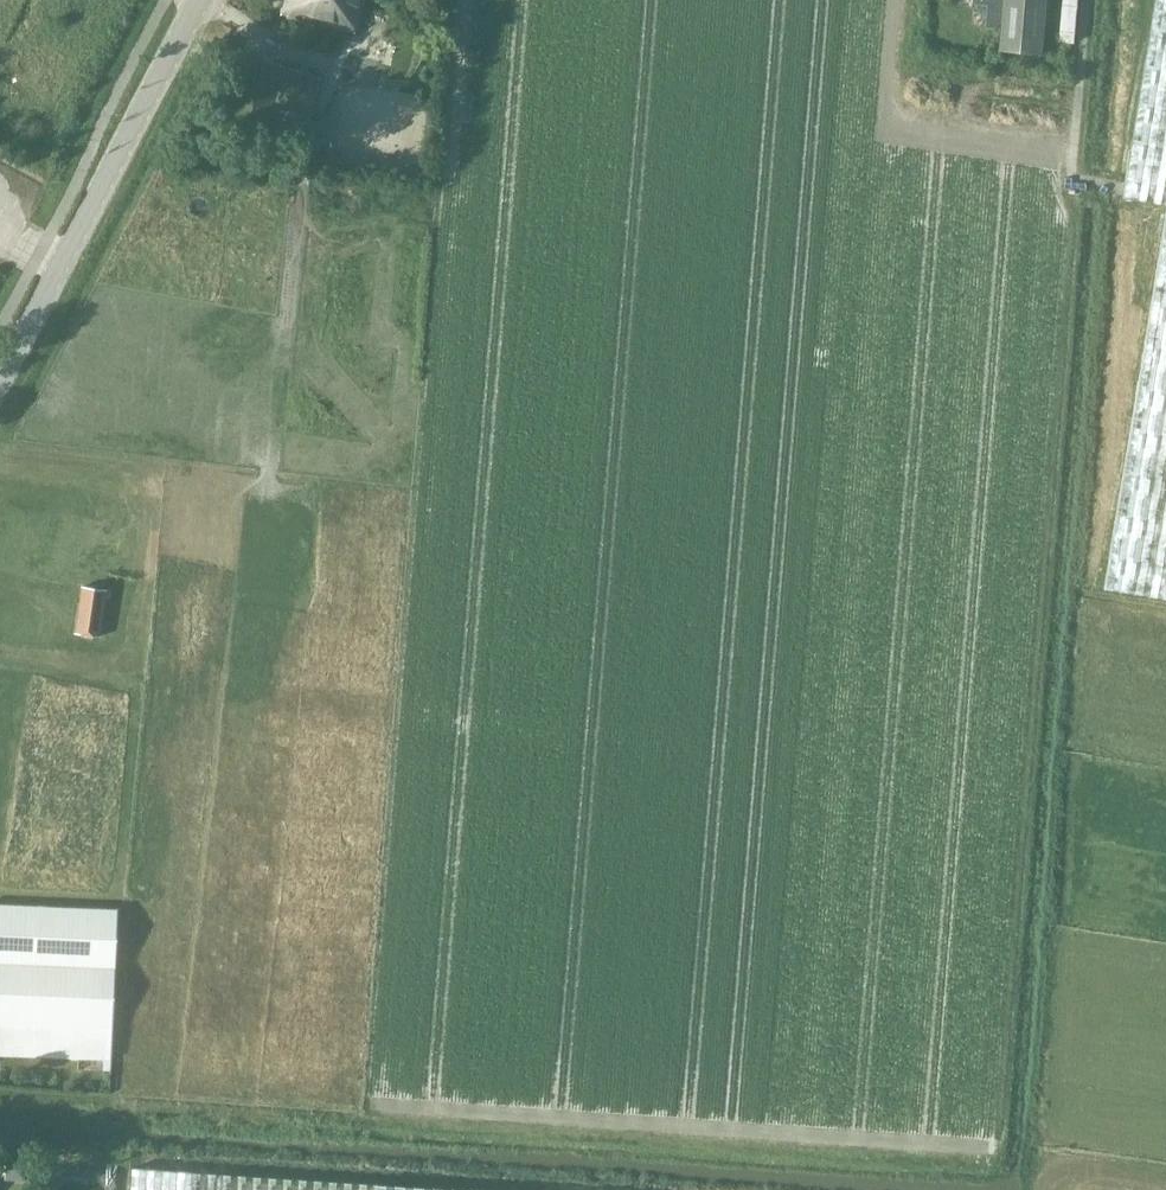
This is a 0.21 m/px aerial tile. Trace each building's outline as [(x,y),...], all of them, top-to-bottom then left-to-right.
[(279,15),(354,34),(354,31),(355,31),(363,0),(283,0),(279,15)] [(972,3),(986,4),(984,27),(1000,28),(998,50),(1039,54),(1044,0),(972,0),(972,3)] [(1088,0),(1072,0),(1068,36),(1083,38),(1088,0)] [(1122,197),(1165,204),(1165,0),(1155,0),(1122,197)] [(1104,588),(1165,598),(1165,206),(1104,588)] [(107,587),(83,583),(75,631),(98,635),(107,587)] [(111,1059),(112,1025),(108,1025),(114,910),(0,904),(0,1055),(111,1059)] [(28,1160),(5,1158),(4,1180),(27,1181),(28,1160)] [(374,1182),(351,1181),(154,1169),(130,1167),(129,1189),(493,1189),(374,1182)]
